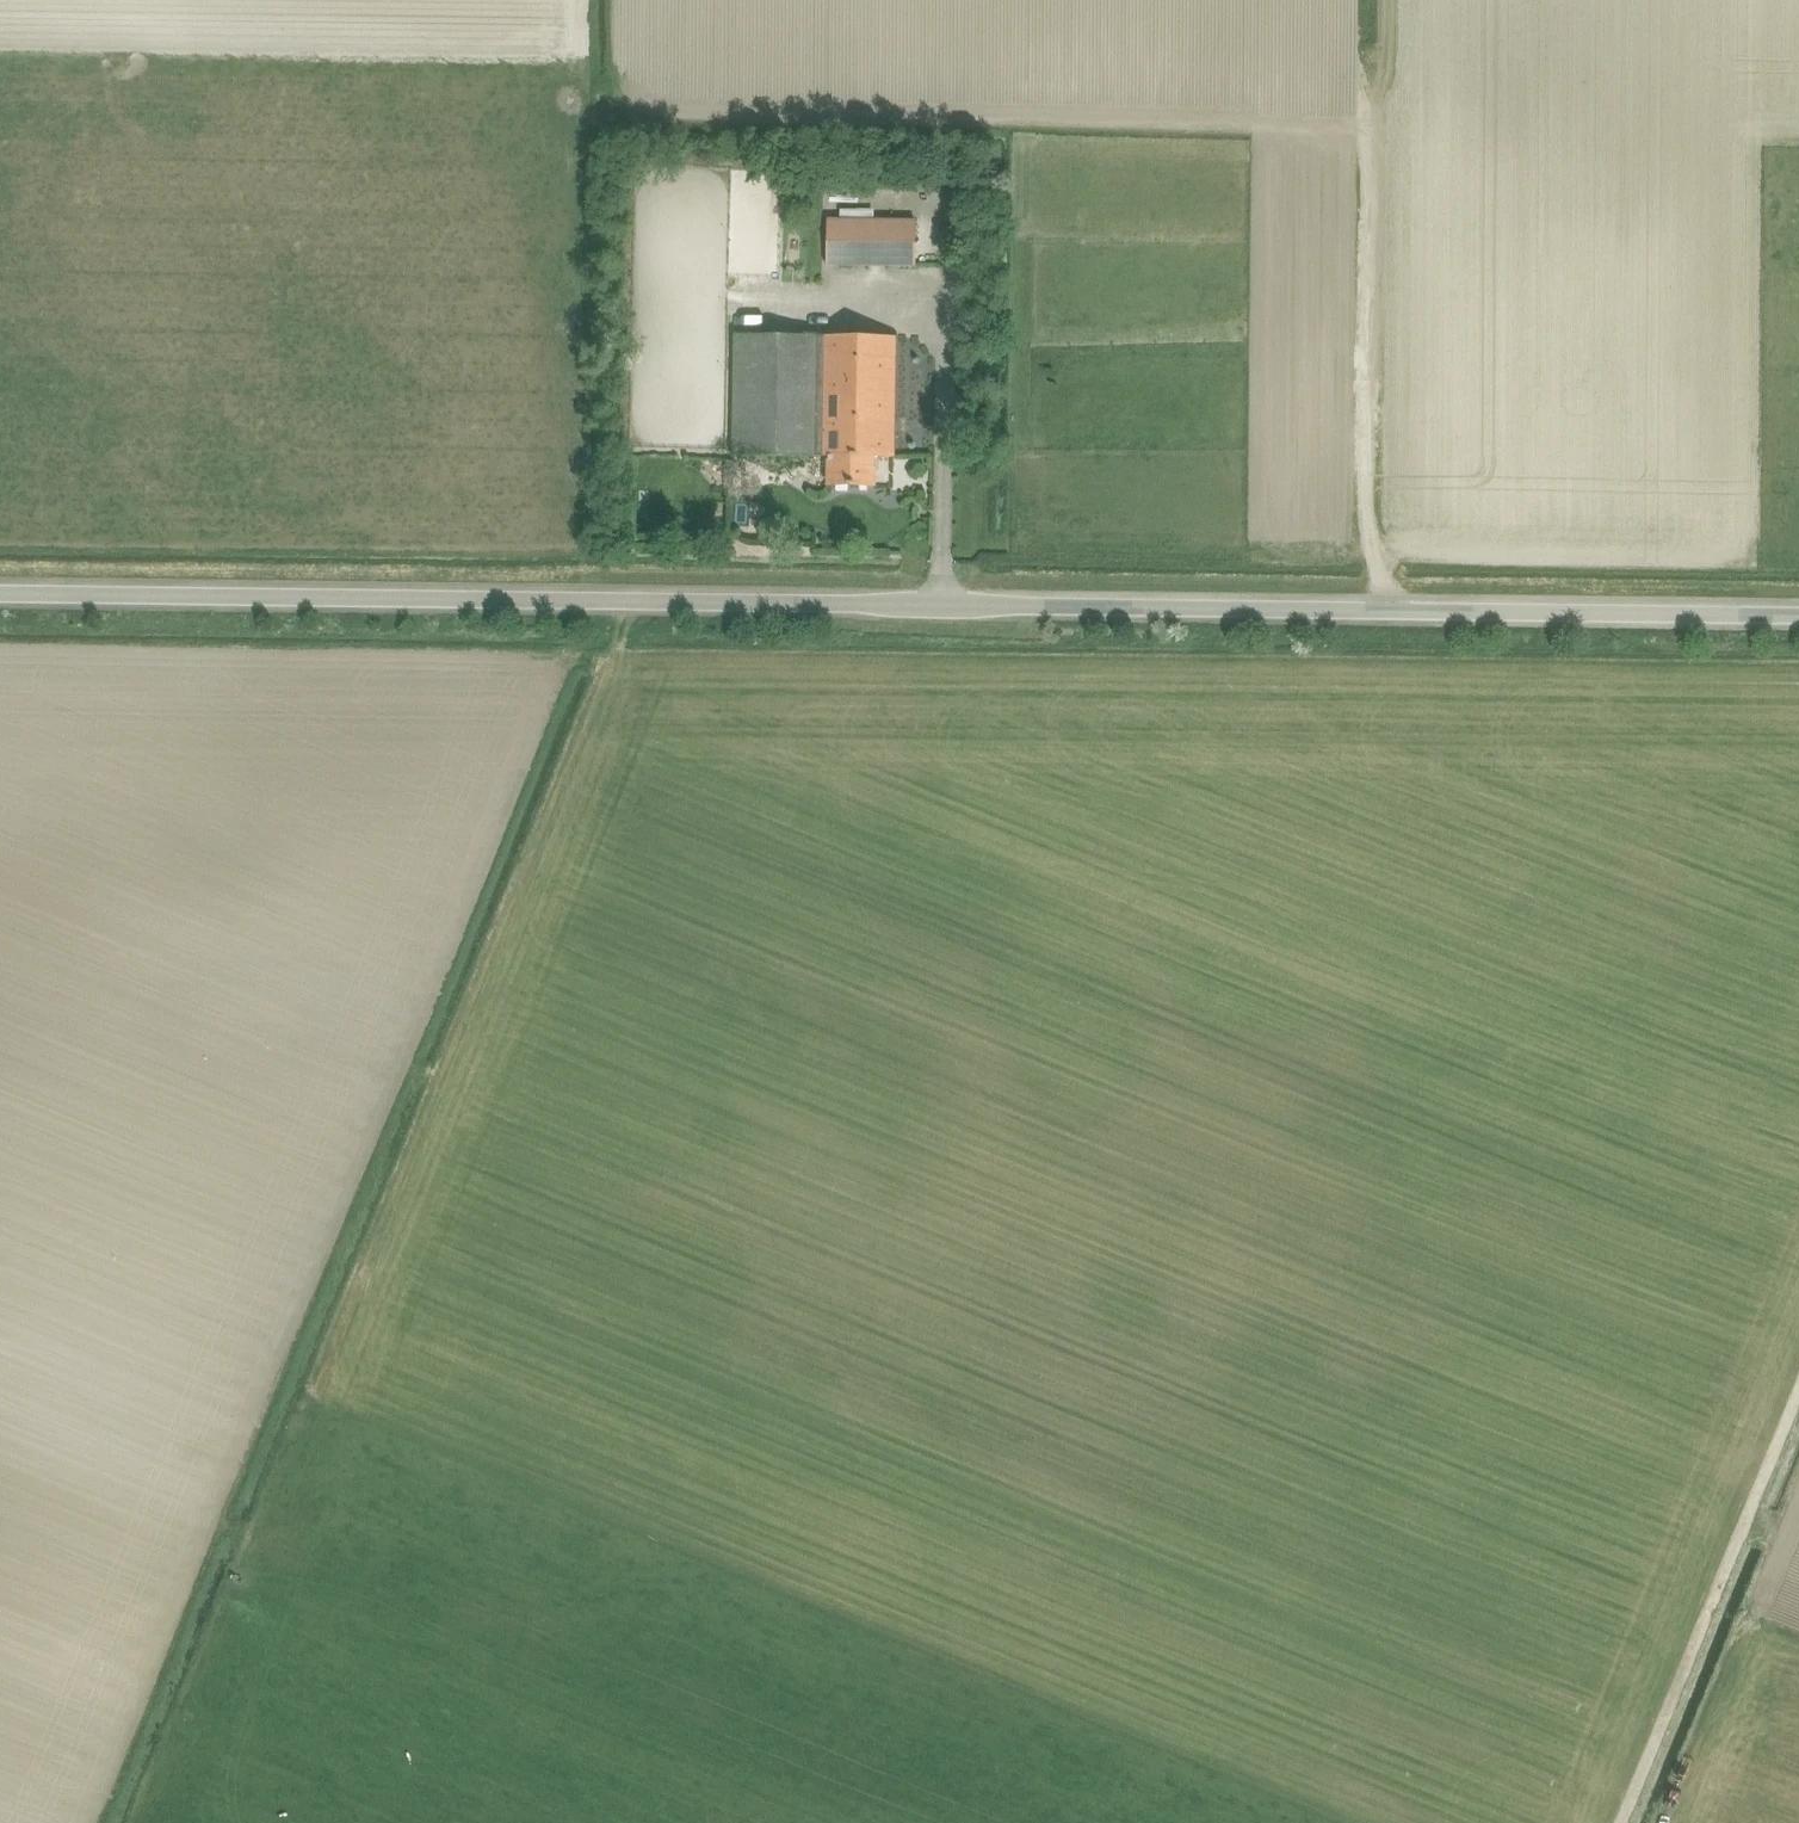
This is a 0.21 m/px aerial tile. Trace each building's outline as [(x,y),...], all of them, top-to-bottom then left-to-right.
[(917,267),(917,200),(828,199),(827,266),(917,267)] [(822,456),(824,337),(824,336),(735,335),(733,457),(830,459),(830,457),(822,456)] [(830,457),(830,459),(829,486),(875,486),(875,457),(893,458),(896,338),(824,337),(822,456),(830,457)]
